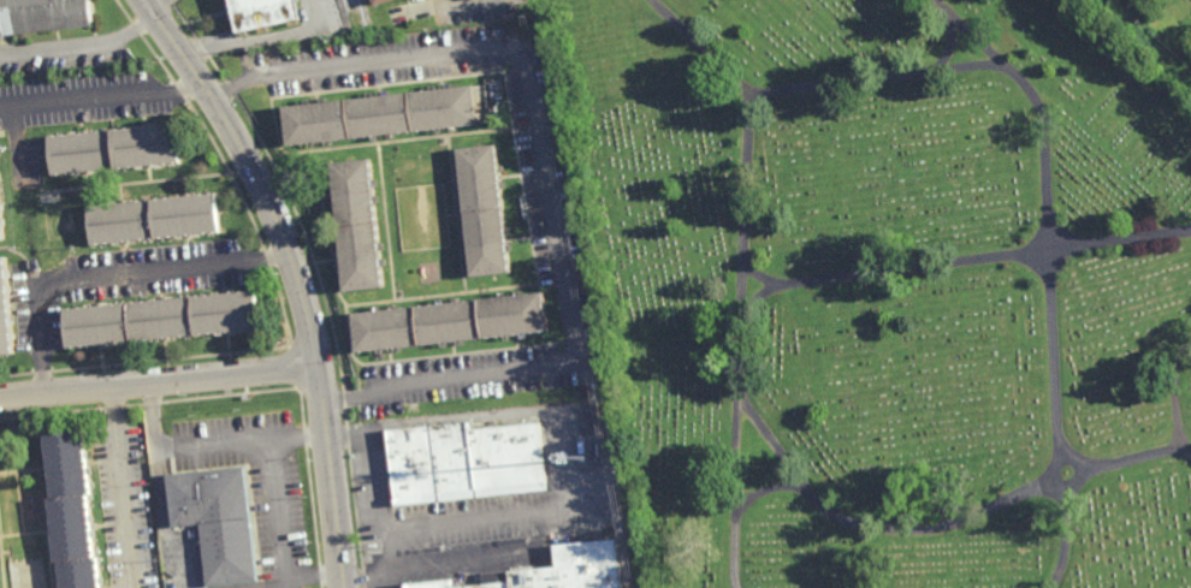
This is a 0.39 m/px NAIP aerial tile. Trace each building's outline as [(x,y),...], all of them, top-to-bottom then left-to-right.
[(96,26),(0,36),(0,0),(93,0),(96,26)] [(229,2),(228,0),(295,0),(300,19),(291,20),(292,24),(285,26),(284,23),(267,26),(268,31),(259,32),(257,28),(248,30),(249,34),(241,36),(239,32),(235,34),(231,18),(226,19),(223,4),(229,2)] [(393,25),(390,10),(404,6),(409,20),(393,25)] [(427,28),(427,26),(415,29),(414,18),(427,16),(435,14),(438,25),(427,28)] [(479,124),(457,126),(457,131),(451,131),(451,127),(442,129),(442,133),(435,135),(435,129),(395,135),(396,138),(389,139),(387,135),(379,136),(379,141),(373,141),(372,136),(332,141),(332,145),(325,145),(325,142),(314,143),(315,148),(309,148),(308,144),(286,147),(282,108),(303,105),(303,101),(309,100),(310,103),(320,102),(319,99),(326,97),(327,102),(367,97),(367,94),(373,93),(373,97),(384,96),(383,91),(389,91),(390,95),(431,90),(431,85),(435,85),(437,89),(445,88),(444,84),(452,83),(452,88),(474,85),(479,124)] [(154,125),(174,124),(179,162),(161,165),(162,168),(154,168),(153,166),(143,166),(143,168),(135,170),(135,167),(99,171),(99,174),(93,176),(91,173),(82,174),(83,176),(76,177),(76,176),(54,177),(51,136),(72,135),(72,132),(77,132),(77,133),(88,132),(87,130),(94,130),(94,132),(132,129),(131,125),(138,125),(138,127),(148,126),(148,124),(154,124),(154,125)] [(500,165),(503,165),(504,171),(500,171),(502,182),(506,180),(506,188),(502,188),(506,230),(511,230),(511,236),(508,236),(509,245),(512,244),(514,251),(509,253),(511,274),(472,279),(469,257),(466,257),(464,251),(468,250),(467,239),(464,240),(463,234),(467,234),(463,194),(458,195),(457,186),(462,186),(461,177),(457,178),(456,171),(461,171),(458,149),(498,144),(500,165)] [(373,196),(378,196),(379,202),(373,202),(378,244),(383,244),(384,250),(379,251),(380,260),(385,260),(385,267),(380,267),(383,289),(343,293),(340,272),(337,272),(337,266),(340,266),(339,255),(336,255),(336,249),(339,249),(334,209),(330,209),(330,201),(333,201),(332,192),(328,192),(328,185),(332,185),(330,164),(369,160),(372,180),(375,179),(375,185),(372,186),(373,196)] [(416,186),(415,178),(425,177),(426,185),(416,186)] [(196,196),(217,194),(220,232),(200,234),(201,237),(192,238),(192,236),(183,236),(184,238),(176,239),(176,237),(136,242),(136,244),(129,244),(129,242),(119,243),(119,245),(112,247),(112,244),(95,245),(94,230),(88,231),(88,225),(91,224),(90,207),(124,203),(124,200),(131,198),(132,202),(172,198),(172,195),(179,194),(179,197),(188,196),(188,194),(195,192),(196,196)] [(16,357),(0,359),(0,260),(7,260),(8,272),(11,272),(11,279),(8,279),(10,289),(12,289),(13,295),(10,296),(12,320),(16,320),(16,326),(13,326),(13,335),(17,335),(17,343),(14,343),(16,357)] [(237,292),(255,291),(260,331),(241,333),(241,334),(233,335),(233,333),(224,334),(224,335),(215,337),(215,335),(176,339),(176,341),(168,341),(168,340),(160,341),(160,343),(153,343),(153,341),(95,349),(95,350),(88,351),(88,349),(71,351),(66,310),(85,309),(85,305),(93,304),(93,308),(102,307),(102,304),(107,303),(108,307),(149,302),(148,298),(156,297),(156,301),(165,301),(165,297),(172,296),(172,299),(213,295),(213,292),(219,291),(219,293),(229,292),(227,290),(236,289),(237,292)] [(523,297),(541,295),(546,333),(527,335),(528,340),(521,341),(521,338),(511,338),(512,344),(506,344),(505,339),(464,344),(466,348),(458,349),(458,344),(449,345),(450,350),(443,350),(442,345),(402,350),(403,354),(395,355),(395,351),(385,352),(385,356),(379,357),(379,352),(356,356),(351,316),(374,314),(373,309),(380,309),(380,313),(390,311),(390,308),(397,307),(397,311),(438,307),(437,303),(444,302),(444,307),(454,305),(454,301),(460,301),(460,304),(502,299),(502,296),(506,295),(506,299),(515,298),(515,295),(522,293),(523,297)] [(468,427),(538,420),(545,488),(395,504),(387,427),(467,418),(468,427)] [(103,587),(104,587),(59,587),(57,558),(52,558),(51,539),(48,539),(48,531),(49,531),(49,524),(47,524),(47,516),(48,516),(46,493),(48,492),(47,475),(46,475),(46,468),(45,459),(43,459),(43,452),(42,429),(84,426),(87,447),(88,447),(89,456),(88,456),(88,465),(90,465),(91,473),(89,473),(91,493),(88,493),(90,511),(93,511),(94,518),(91,519),(93,528),(95,528),(95,535),(93,535),(95,553),(97,552),(100,576),(102,575),(102,581),(99,582),(100,587),(103,587)] [(256,578),(203,583),(197,521),(170,524),(164,471),(245,463),(256,578)] [(615,536),(620,587),(406,587),(405,582),(449,577),(450,586),(508,580),(506,569),(553,564),(551,542),(615,536)]
